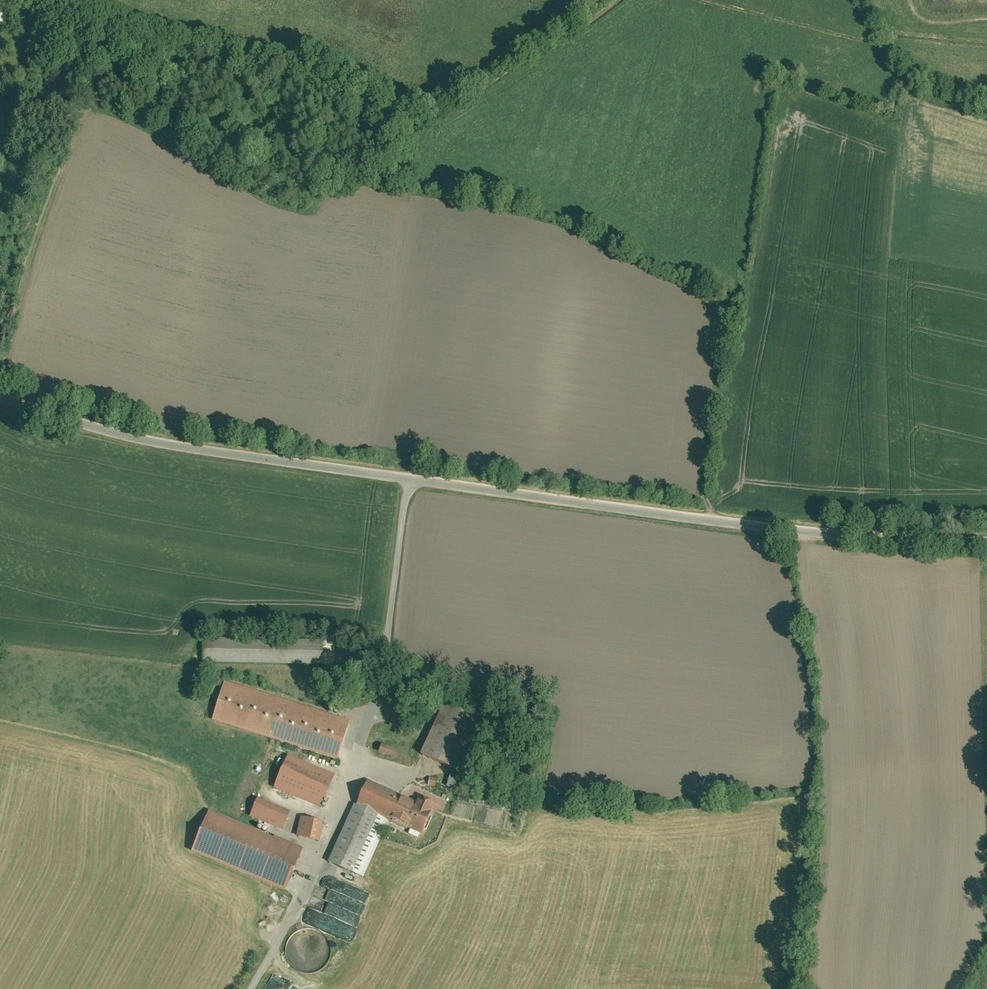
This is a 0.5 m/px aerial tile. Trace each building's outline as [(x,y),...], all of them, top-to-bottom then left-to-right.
[(0,11),(0,30),(2,30),(3,27),(5,27),(10,14),(0,11)] [(210,668),(326,668),(326,636),(206,635),(206,645),(206,668),(210,668)] [(314,711),(227,683),(214,722),(274,742),(339,763),(352,723),(350,723),(314,711)] [(439,721),(424,758),(465,775),(488,719),(447,702),(439,721)] [(385,746),(381,755),(396,761),(400,752),(385,746)] [(337,777),(290,757),(276,790),(323,810),(337,777)] [(442,780),(432,778),(431,788),(440,790),(442,780)] [(418,803),(371,781),(359,808),(392,823),(423,838),(439,805),(421,797),(418,803)] [(292,815),(260,801),(253,818),(285,832),(292,815)] [(385,840),(392,823),(359,808),(357,807),(332,865),(367,881),(385,840)] [(212,813),(195,851),(285,889),(302,849),(275,837),(274,839),(212,813)] [(326,824),(305,819),(300,838),(321,843),(326,824)] [(330,943),(325,936),(318,932),(309,931),(301,933),(294,938),(290,945),(288,954),(290,961),(293,964),(296,969),(302,973),(312,974),(320,972),(327,967),(331,960),(332,951),(330,943)]
